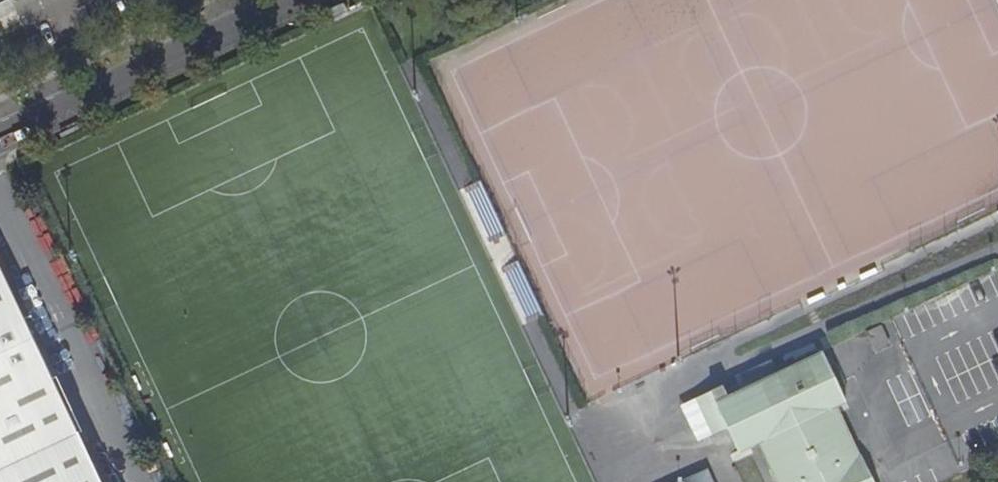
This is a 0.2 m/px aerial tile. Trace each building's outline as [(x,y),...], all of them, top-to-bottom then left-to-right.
[(344,16),(340,6),(323,14),(327,24),(344,16)] [(81,429),(78,430),(54,380),(58,378),(0,256),(0,481),(106,481),(81,429)] [(60,372),(70,367),(58,340),(47,345),(60,372)] [(726,427),(727,429),(835,379),(823,354),(729,398),(723,387),(710,393),(726,427)] [(727,429),(739,454),(759,444),(777,481),(865,481),(862,476),(869,473),(861,456),(859,457),(836,408),(847,403),(835,379),(727,429)] [(717,432),(726,427),(710,393),(700,397),(717,432)] [(869,473),(862,476),(865,481),(873,481),(869,473)]
